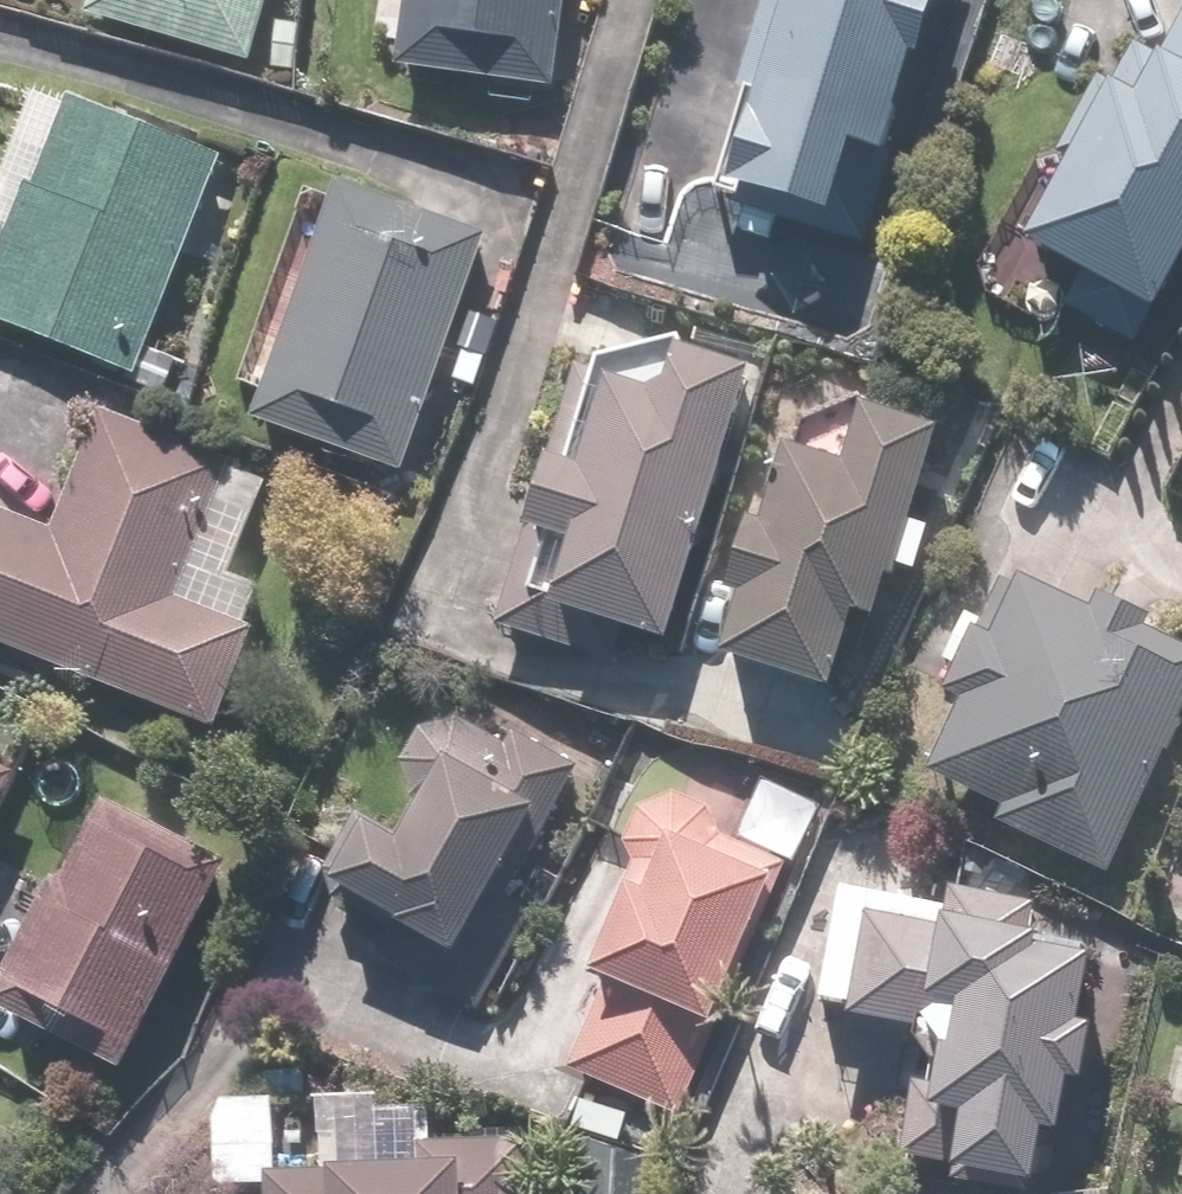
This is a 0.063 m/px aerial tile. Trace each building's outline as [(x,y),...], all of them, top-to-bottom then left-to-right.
[(84,16),(243,69),(266,0),(90,0),(84,16)] [(391,70),(552,84),(559,0),(398,0),(391,70)] [(699,189),(856,238),(929,0),(758,0),(699,189)] [(1181,247),(1181,8),(1150,67),(1120,51),(1000,274),(1130,344),(1181,247)] [(223,159),(31,84),(0,165),(0,325),(137,379),(223,159)] [(479,234),(331,181),(244,421),(392,474),(479,234)] [(622,394),(563,377),(492,626),(612,660),(618,637),(657,648),(722,423),(724,419),(724,414),(724,410),(724,405),(724,400),(723,396),(721,391),(720,387),(717,383),(715,379),(712,375),(709,371),(705,368),(702,366),(698,363),(693,361),(689,359),(684,358),(680,357),(675,357),(671,356),(666,357),(661,358),(657,359),(652,361),(648,363),(644,365),(640,368),(636,371),(633,374),(630,378),(628,382),(625,386),(623,390),(622,394)] [(797,438),(750,425),(684,650),(844,696),(921,431),(809,399),(797,438)] [(204,726),(256,596),(220,581),(262,478),(100,413),(52,532),(0,511),(0,645),(204,726)] [(1000,581),(924,748),(998,781),(979,823),(1104,880),(1181,709),(1181,645),(1084,600),(1077,616),(1000,581)] [(539,835),(572,765),(498,730),(491,745),(451,726),(448,726),(445,726),(442,726),(439,727),(436,727),(434,728),(431,729),(428,730),(425,732),(423,733),(420,735),(418,737),(416,739),(414,742),(412,744),(410,746),(409,749),(408,752),(407,755),(406,758),(405,760),(405,763),(404,766),(404,769),(404,772),(405,775),(405,778),(406,781),(407,784),(408,787),(410,790),(411,792),(413,795),(415,797),(417,799),(395,845),(344,821),(308,898),(380,932),(368,957),(481,1011),(559,845),(539,835)] [(707,1020),(768,876),(775,860),(714,835),(713,829),(711,824),(709,819),(706,814),(702,810),(698,805),(694,802),(689,799),(684,796),(679,794),(674,793),(668,792),(663,791),(657,792),(651,792),(646,794),(641,796),(636,799),(631,802),(627,805),(623,809),(619,814),(617,819),(614,824),(612,829),(611,835),(610,840),(610,846),(611,851),(612,857),(613,862),(616,867),(619,872),(622,877),(626,881),(584,980),(599,986),(566,1066),(685,1117),(723,1026),(707,1020)] [(221,876),(96,807),(0,981),(0,1017),(109,1078),(221,876)] [(1025,910),(822,888),(810,1006),(855,1011),(856,1013),(857,1016),(858,1018),(860,1020),(861,1022),(863,1024),(864,1025),(866,1027),(868,1029),(870,1030),(872,1031),(874,1032),(876,1033),(879,1034),(881,1035),(883,1036),(886,1036),(888,1036),(891,1036),(893,1036),(895,1036),(898,1036),(900,1035),(903,1035),(905,1034),(907,1033),(909,1032),(911,1030),(913,1029),(915,1028),(917,1026),(919,1024),(921,1022),(922,1020),(923,1018),(939,1020),(935,1057),(912,1054),(900,1169),(1024,1182),(1029,1138),(1046,1140),(1051,1087),(1070,1089),(1077,1027),(1068,1026),(1077,949),(1022,943),(1025,910)] [(523,1141),(426,1144),(424,1088),(311,1092),(314,1173),(263,1175),(263,1193),(524,1193),(523,1141)]
